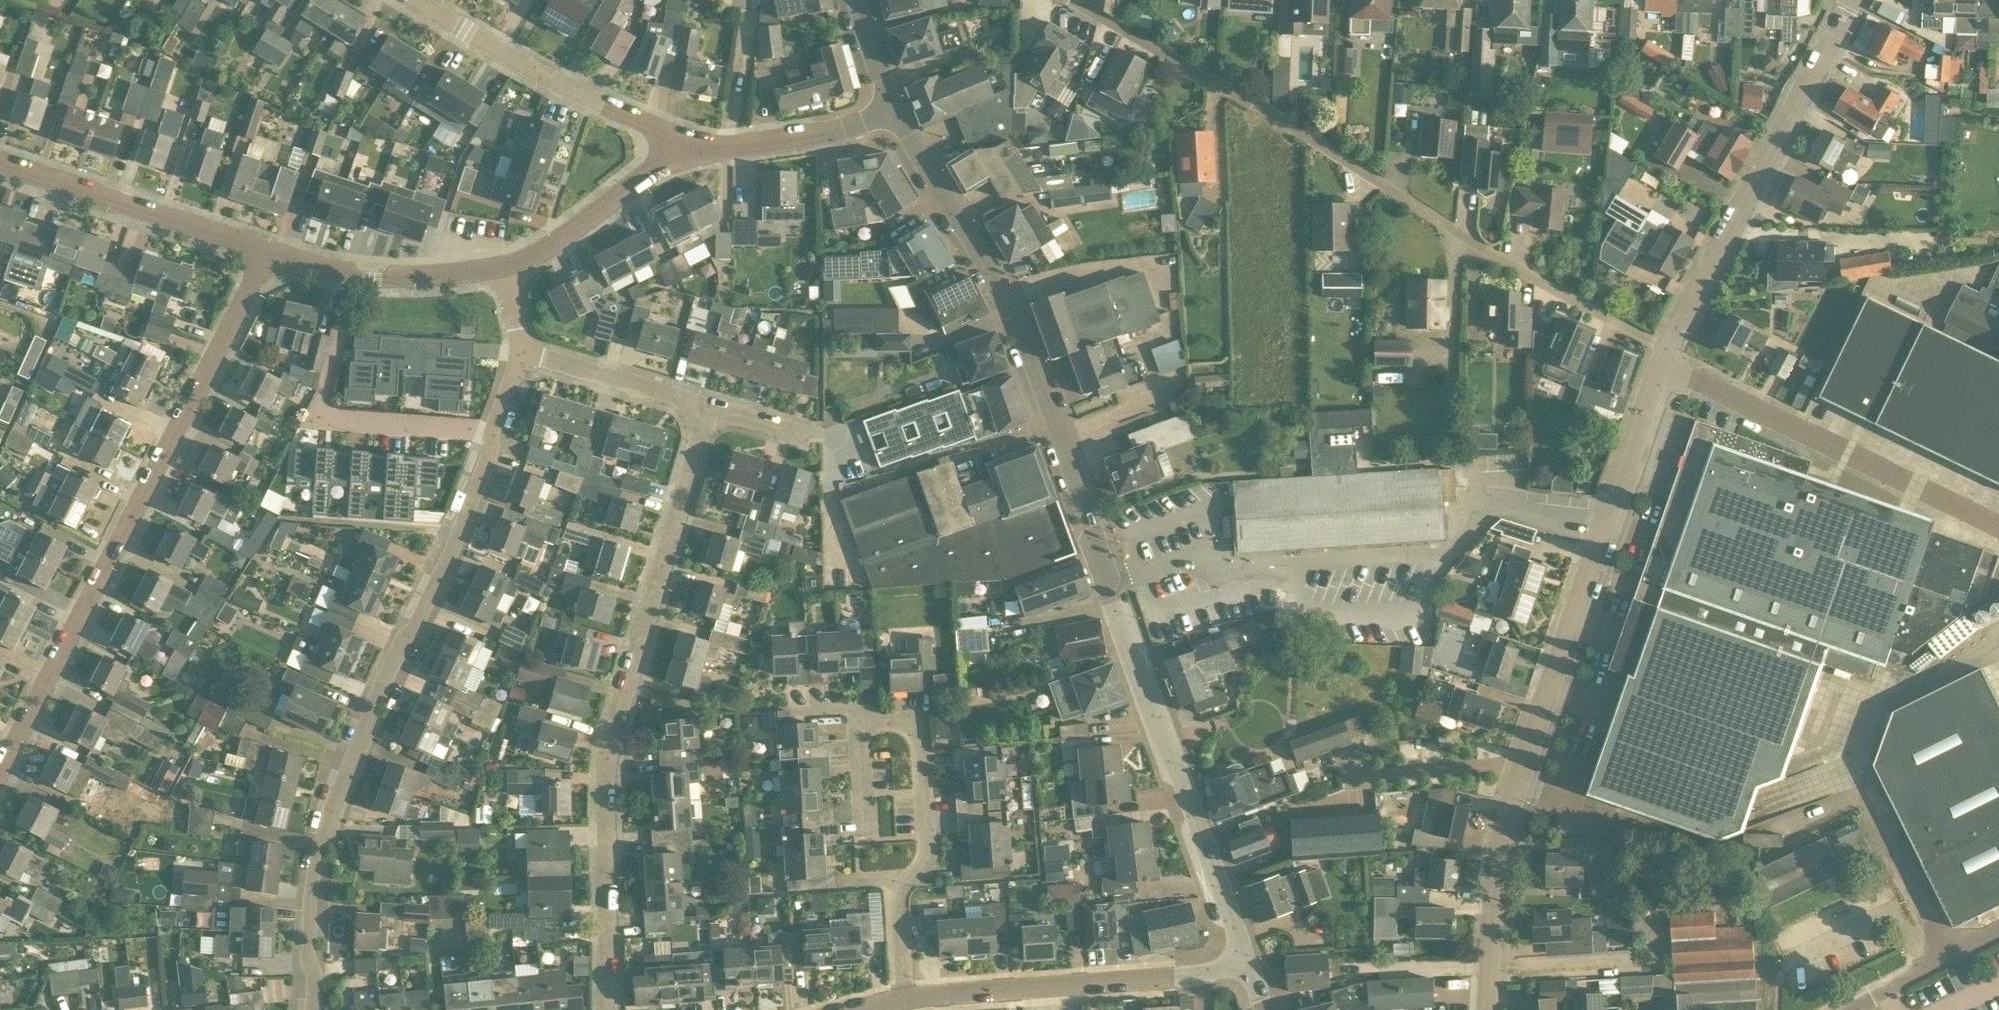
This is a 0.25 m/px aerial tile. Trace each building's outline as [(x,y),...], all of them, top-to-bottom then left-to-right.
[(131,3),(141,10),(146,1),(146,0),(134,0),(131,3)] [(181,18),(195,27),(208,6),(206,4),(209,0),(192,0),(181,18)] [(262,1),(271,7),(265,17),(269,20),(260,35),(262,36),(253,51),(266,60),(280,36),(284,29),(278,25),(293,0),(262,0),(262,1)] [(294,30),(296,31),(304,36),(308,38),(316,24),(326,30),(344,2),(340,0),(312,0),(302,16),(303,16),(294,30)] [(550,1),(540,19),(572,37),(588,9),(590,10),(595,2),(593,0),(548,0),(550,1)] [(592,49),(618,64),(633,38),(619,30),(631,8),(617,0),(605,0),(591,25),(602,31),(592,49)] [(756,28),(779,25),(778,19),(807,14),(830,10),(832,10),(830,0),(762,0),(759,14),(756,28)] [(923,9),(923,12),(947,6),(945,0),(878,0),(884,21),(923,9)] [(1085,1),(1113,16),(1116,0),(1086,0),(1085,1)] [(1199,9),(1219,10),(1220,0),(1200,0),(1199,9)] [(1326,23),(1326,0),(1279,0),(1279,35),(1326,35),(1327,23),(1326,23)] [(1349,36),(1370,37),(1370,18),(1387,19),(1388,0),(1350,0),(1349,36)] [(1457,8),(1458,0),(1418,0),(1418,7),(1446,9),(1444,48),(1451,48),(1451,51),(1469,52),(1471,9),(1457,8)] [(1491,43),(1516,45),(1517,27),(1527,27),(1529,0),(1494,0),(1491,43)] [(1556,29),(1555,51),(1587,52),(1588,31),(1590,31),(1591,0),(1556,0),(1555,29),(1556,29)] [(1694,25),(1695,0),(1644,0),(1644,12),(1660,13),(1660,16),(1674,17),(1674,33),(1683,34),(1693,35),(1694,25)] [(1694,25),(1709,26),(1711,0),(1695,0),(1694,25)] [(1739,8),(1738,37),(1752,37),(1753,0),(1739,0),(1739,8)] [(1765,17),(1765,29),(1780,30),(1781,0),(1766,0),(1765,17)] [(1796,0),(1781,0),(1780,30),(1780,43),(1796,43),(1796,31),(1795,31),(1795,18),(1796,17),(1796,0)] [(1956,17),(1957,0),(1923,0),(1922,28),(1943,30),(1944,17),(1956,17)] [(1978,1),(1978,0),(1957,0),(1956,17),(1956,34),(1977,35),(1977,43),(1989,44),(1990,1),(1978,1)] [(1990,1),(1989,44),(1998,44),(1998,2),(1990,1)] [(342,59),(350,45),(365,21),(355,15),(358,11),(344,2),(326,30),(337,37),(328,51),(342,59)] [(1884,2),(1880,13),(1901,21),(1905,11),(1884,2)] [(1623,7),(1622,39),(1635,39),(1637,8),(1623,7)] [(1723,36),(1738,37),(1739,8),(1724,8),(1723,36)] [(655,79),(669,39),(677,41),(680,29),(683,13),(666,10),(661,37),(646,31),(641,45),(632,71),(655,79)] [(898,66),(939,53),(963,45),(958,28),(933,35),(928,19),(887,32),(898,66)] [(1031,51),(1033,52),(1019,74),(1014,74),(1013,108),(1026,108),(1036,90),(1046,96),(1047,94),(1056,100),(1065,85),(1055,79),(1061,69),(1078,41),(1048,23),(1031,51)] [(1891,66),(1898,52),(1919,62),(1926,48),(1905,38),(1906,36),(1882,24),(1867,54),(1891,66)] [(784,57),(779,25),(756,28),(761,60),(784,57)] [(721,68),(696,63),(697,56),(696,56),(700,32),(680,29),(677,41),(675,54),(688,56),(682,91),(716,97),(721,68)] [(1540,29),(1538,67),(1554,68),(1555,51),(1556,29),(1555,29),(1540,29)] [(369,68),(387,79),(407,47),(389,35),(369,68)] [(289,42),(280,36),(266,60),(278,67),(292,44),(289,42)] [(26,38),(15,74),(31,79),(38,56),(50,59),(54,47),(26,38)] [(1647,41),(1640,51),(1666,67),(1672,56),(1647,41)] [(835,98),(834,97),(852,92),(839,44),(820,49),(824,62),(785,73),(789,86),(773,90),(777,105),(779,113),(835,98)] [(1940,55),(1938,83),(1955,82),(1956,76),(1959,76),(1960,61),(1952,60),(1952,52),(1936,44),(1932,52),(1940,55)] [(407,47),(387,79),(382,88),(411,106),(412,105),(425,85),(415,79),(427,59),(407,47)] [(1117,49),(1096,89),(1088,103),(1119,120),(1148,66),(1117,49)] [(1337,49),(1336,73),(1353,74),(1354,50),(1337,49)] [(1468,94),(1483,96),(1489,52),(1473,50),(1468,94)] [(1,90),(8,68),(6,67),(9,57),(0,54),(0,90),(1,90)] [(58,140),(85,149),(96,117),(74,109),(84,78),(89,62),(74,57),(61,97),(71,100),(58,140)] [(923,81),(906,89),(920,124),(953,111),(967,145),(990,141),(1012,134),(1013,108),(1014,74),(1014,67),(980,67),(939,83),(936,76),(923,81)] [(348,87),(350,84),(353,73),(338,68),(328,93),(342,100),(348,87)] [(440,122),(465,82),(445,70),(433,90),(425,85),(412,105),(440,122)] [(171,140),(170,140),(175,124),(178,125),(180,118),(177,112),(170,110),(164,114),(162,119),(158,118),(166,94),(165,94),(168,84),(152,78),(148,88),(139,117),(157,123),(153,134),(145,132),(136,161),(161,169),(171,140)] [(35,80),(29,97),(20,94),(11,121),(37,130),(46,102),(44,101),(50,85),(35,80)] [(122,111),(139,117),(148,88),(132,82),(122,111)] [(484,94),(465,82),(440,122),(459,134),(467,122),(476,127),(489,107),(479,101),(484,94)] [(1289,99),(1289,83),(1273,82),(1273,98),(1289,99)] [(1741,109),(1760,110),(1762,86),(1743,84),(1741,109)] [(1869,135),(1870,133),(1882,140),(1890,127),(1886,125),(1892,116),(1890,115),(1901,97),(1884,87),(1873,104),(1850,90),(1836,111),(1848,119),(1847,121),(1869,135)] [(1927,87),(1921,105),(1938,111),(1944,93),(1927,87)] [(195,99),(189,118),(204,123),(210,104),(209,103),(212,92),(199,88),(196,100),(195,99)] [(1649,118),(1655,107),(1624,92),(1619,102),(1649,118)] [(238,135),(252,140),(265,102),(251,98),(238,135)] [(1542,134),(1591,138),(1592,115),(1544,112),(1542,134)] [(1068,138),(1086,139),(1087,115),(1069,114),(1068,138)] [(517,139),(553,151),(561,128),(541,122),(521,115),(513,138),(517,139)] [(123,126),(96,117),(85,149),(112,158),(123,126)] [(1437,156),(1437,157),(1452,159),(1456,124),(1425,121),(1421,156),(1423,156),(1423,154),(1437,156)] [(1703,122),(1695,136),(1740,163),(1752,144),(1724,127),(1721,132),(1703,122)] [(1690,149),(1705,158),(1702,164),(1730,181),(1740,163),(1695,136),(1673,123),(1653,156),(1677,171),(1690,149)] [(206,129),(200,146),(194,144),(183,177),(209,185),(220,153),(218,152),(224,135),(206,129)] [(304,152),(320,157),(327,134),(311,129),(304,152)] [(1825,131),(1817,145),(1815,144),(1813,145),(1808,154),(1809,156),(1811,157),(1810,159),(1842,177),(1849,163),(1856,167),(1866,149),(1846,138),(1844,142),(1825,131)] [(1179,182),(1214,180),(1211,133),(1176,135),(1179,182)] [(517,139),(511,159),(547,171),(553,151),(517,139)] [(971,150),(945,165),(963,195),(964,194),(988,180),(1000,197),(1022,194),(1038,192),(1038,190),(1050,189),(1049,180),(1034,182),(1021,161),(1017,154),(1008,140),(995,148),(972,151),(971,150)] [(1066,144),(1033,148),(1034,160),(1081,154),(1082,154),(1081,142),(1066,144)] [(1868,159),(1891,161),(1892,144),(1869,143),(1868,159)] [(1495,199),(1495,196),(1501,196),(1504,160),(1488,159),(1490,146),(1465,144),(1461,180),(1474,181),(1473,194),(1479,194),(1479,197),(1486,202),(1495,199)] [(1609,148),(1606,178),(1622,187),(1636,164),(1609,148)] [(445,175),(451,160),(429,151),(423,166),(445,175)] [(847,208),(831,210),(834,230),(856,226),(853,206),(862,204),(859,187),(866,186),(896,167),(887,152),(858,157),(836,160),(842,193),(844,193),(847,208)] [(229,198),(257,207),(270,165),(242,156),(229,198)] [(511,159),(504,179),(540,191),(547,171),(511,159)] [(297,174),(270,165),(257,207),(283,216),(297,174)] [(862,204),(853,206),(856,226),(868,224),(865,208),(871,207),(880,222),(886,219),(916,200),(896,167),(866,186),(859,187),(862,204)] [(332,225),(347,180),(314,169),(306,192),(318,196),(310,218),(332,225)] [(803,204),(795,204),(795,173),(762,173),(763,221),(803,221),(803,204)] [(533,213),(540,191),(504,179),(495,176),(488,198),(533,213)] [(1800,178),(1799,180),(1795,178),(1788,190),(1792,192),(1784,206),(1818,225),(1826,209),(1840,216),(1853,192),(1825,177),(1819,189),(1800,178)] [(1665,225),(1662,230),(1645,220),(1648,214),(1617,196),(1622,187),(1606,178),(1605,189),(1615,195),(1604,213),(1615,220),(1683,260),(1693,242),(1665,225)] [(374,204),(380,186),(370,183),(368,187),(347,180),(332,225),(353,232),(361,209),(371,213),(374,204)] [(399,237),(411,200),(414,192),(382,181),(380,186),(374,204),(385,207),(377,229),(399,237)] [(1052,209),(1111,200),(1110,187),(1109,184),(1093,186),(1050,193),(1052,209)] [(705,187),(680,200),(702,241),(715,235),(715,259),(731,259),(732,233),(720,233),(719,218),(721,217),(705,187)] [(1560,230),(1564,192),(1537,189),(1537,191),(1516,189),(1513,214),(1534,216),(1533,227),(1560,230)] [(1199,196),(1185,224),(1199,232),(1207,216),(1216,220),(1221,207),(1199,196)] [(411,200),(399,237),(420,244),(426,226),(432,208),(411,200)] [(672,243),(673,242),(679,255),(669,260),(680,280),(693,274),(683,253),(703,244),(702,241),(680,200),(656,212),(672,243)] [(1313,205),(1313,250),(1349,250),(1348,204),(1313,205)] [(1038,248),(1039,247),(1049,263),(1064,255),(1047,227),(1045,228),(1031,205),(1018,213),(1015,208),(1006,214),(1002,206),(991,208),(980,214),(989,228),(988,228),(993,236),(992,236),(1000,249),(1001,249),(1009,262),(1036,245),(1038,248)] [(15,245),(23,221),(26,215),(1,207),(0,210),(0,240),(15,245)] [(1638,251),(1647,256),(1643,262),(1672,279),(1683,260),(1615,220),(1600,246),(1599,260),(1624,274),(1638,251)] [(23,221),(15,245),(4,279),(40,291),(51,257),(74,265),(84,235),(60,227),(58,233),(23,221)] [(757,221),(732,221),(732,245),(757,246),(757,221)] [(824,280),(911,277),(914,277),(928,269),(931,274),(935,275),(954,263),(931,225),(887,251),(887,249),(858,251),(859,256),(823,258),(824,280)] [(633,272),(658,259),(644,232),(619,245),(633,272)] [(74,265),(70,278),(81,282),(83,275),(96,280),(94,287),(99,289),(98,291),(103,293),(113,265),(103,261),(109,243),(84,235),(74,265)] [(1781,241),(1780,275),(1769,275),(1768,292),(1779,292),(1797,289),(1797,282),(1823,282),(1823,263),(1835,263),(1835,244),(1823,244),(1824,242),(1781,241)] [(608,285),(633,272),(619,245),(594,258),(608,285)] [(1844,281),(1893,273),(1890,251),(1840,259),(1844,281)] [(137,273),(124,268),(113,300),(116,300),(115,302),(127,306),(131,293),(154,300),(166,262),(143,254),(137,273)] [(660,265),(656,267),(659,272),(666,287),(680,280),(669,260),(660,265)] [(165,314),(171,297),(183,300),(193,270),(166,262),(154,300),(155,301),(152,309),(147,323),(171,332),(176,318),(165,314)] [(124,268),(113,265),(103,293),(105,294),(105,297),(113,300),(124,268)] [(1944,323),(1998,349),(1998,266),(1982,302),(1960,291),(1944,323)] [(568,277),(571,282),(549,293),(564,324),(591,310),(582,293),(598,285),(589,267),(568,277)] [(1098,397),(1127,387),(1143,381),(1136,362),(1126,366),(1119,347),(1131,342),(1130,339),(1146,333),(1144,328),(1160,322),(1142,272),(1124,278),(1123,276),(1063,298),(1062,293),(1030,304),(1050,360),(1068,354),(1083,395),(1096,390),(1098,397)] [(1361,274),(1321,273),(1321,275),(1309,275),(1308,290),(1321,290),(1321,309),(1367,310),(1368,279),(1364,279),(1360,279),(1361,274)] [(921,278),(905,286),(915,306),(920,316),(927,313),(933,327),(940,324),(945,333),(986,313),(968,276),(955,282),(952,277),(926,289),(921,278)] [(1407,327),(1442,327),(1443,283),(1407,282),(1407,327)] [(1531,308),(1517,308),(1518,294),(1484,293),(1483,329),(1504,330),(1504,347),(1530,348),(1531,308)] [(1998,485),(1998,361),(1869,298),(1820,398),(1998,485)] [(286,302),(280,326),(274,348),(306,356),(302,370),(321,374),(330,336),(313,332),(318,310),(286,302)] [(625,340),(626,334),(633,309),(619,305),(611,336),(625,340)] [(626,334),(640,338),(638,348),(669,357),(677,331),(647,322),(651,310),(634,305),(626,334)] [(876,334),(899,334),(898,309),(833,310),(834,319),(823,320),(823,334),(876,334)] [(722,314),(720,321),(729,323),(731,317),(722,314)] [(1740,356),(1747,342),(1762,350),(1770,337),(1731,316),(1716,343),(1740,356)] [(1543,358),(1546,360),(1541,369),(1544,376),(1560,383),(1567,380),(1571,371),(1574,372),(1590,332),(1559,319),(1551,339),(1532,331),(1532,355),(1542,359),(1543,358)] [(719,333),(718,338),(696,332),(687,362),(716,370),(729,323),(720,321),(717,332),(719,333)] [(167,346),(171,332),(147,323),(142,337),(167,346)] [(752,348),(730,342),(732,337),(734,337),(737,326),(729,323),(716,370),(744,378),(752,348)] [(994,331),(966,341),(953,345),(961,366),(955,368),(961,385),(963,384),(1007,368),(994,331)] [(910,334),(899,334),(876,334),(876,352),(910,352),(910,334)] [(35,336),(26,355),(37,360),(46,341),(35,336)] [(402,338),(380,336),(379,351),(354,349),(354,362),(352,362),(350,362),(349,377),(348,388),(374,390),(373,395),(374,395),(397,397),(399,369),(403,370),(404,370),(407,338),(402,338)] [(773,354),(752,348),(744,378),(771,386),(784,340),(775,337),(772,348),(775,349),(773,354)] [(470,381),(470,379),(468,379),(470,357),(443,355),(444,341),(421,339),(407,338),(404,370),(403,370),(403,376),(425,378),(424,398),(438,399),(437,412),(458,413),(459,401),(463,401),(464,380),(470,381)] [(1161,374),(1187,364),(1177,338),(1151,348),(1161,374)] [(807,364),(785,358),(787,353),(789,353),(792,342),(784,340),(771,386),(798,394),(799,393),(816,399),(816,377),(804,374),(807,364)] [(163,368),(160,366),(161,364),(133,349),(127,362),(115,356),(117,353),(98,344),(92,341),(86,352),(92,355),(92,356),(110,365),(109,365),(149,386),(155,375),(159,377),(163,368)] [(1374,341),(1373,367),(1411,367),(1411,341),(1374,341)] [(1607,348),(1595,384),(1583,380),(1575,405),(1592,411),(1594,406),(1622,415),(1628,396),(1623,395),(1635,357),(1607,348)] [(1770,373),(1786,381),(1798,358),(1782,349),(1770,373)] [(28,379),(37,360),(26,355),(17,374),(28,379)] [(152,390),(148,388),(149,386),(109,365),(101,383),(67,365),(61,377),(75,384),(95,394),(101,383),(107,386),(104,391),(138,408),(144,397),(148,399),(152,390)] [(41,367),(33,383),(52,393),(55,388),(61,377),(41,367)] [(283,372),(279,381),(253,367),(239,394),(266,407),(268,404),(272,406),(276,406),(279,405),(281,400),(280,396),(277,394),(274,393),(275,390),(290,397),(298,381),(283,372)] [(960,394),(959,395),(974,436),(975,440),(997,432),(997,433),(1027,422),(1011,376),(960,394)] [(7,427),(23,391),(12,386),(0,413),(0,424),(7,427)] [(1372,388),(1371,407),(1382,407),(1383,388),(1372,388)] [(927,401),(926,401),(932,417),(933,417),(945,412),(950,426),(938,431),(937,431),(943,446),(942,446),(943,448),(974,436),(959,395),(960,394),(958,390),(927,401)] [(546,426),(561,430),(569,403),(543,396),(528,445),(530,446),(525,460),(551,468),(555,455),(553,455),(555,446),(541,442),(546,426)] [(1174,414),(1183,411),(1179,397),(1169,400),(1174,414)] [(896,410),(895,411),(901,427),(914,422),(919,436),(906,440),(906,441),(911,456),(910,456),(911,457),(942,446),(943,446),(937,431),(938,431),(933,417),(932,417),(926,401),(927,401),(927,399),(896,410)] [(583,449),(586,437),(594,411),(569,403),(561,430),(574,434),(571,445),(583,449)] [(219,433),(243,445),(240,451),(241,451),(253,458),(258,449),(256,448),(265,432),(269,434),(276,421),(259,412),(255,419),(232,407),(219,433)] [(895,409),(863,421),(868,437),(882,432),(887,446),(873,451),(879,467),(910,456),(911,456),(906,441),(906,440),(901,427),(895,411),(896,410),(895,409)] [(1437,469),(1357,474),(1353,427),(1371,426),(1370,409),(1312,412),(1313,429),(1308,429),(1311,477),(1233,483),(1239,553),(1443,539),(1437,469)] [(132,429),(128,427),(129,424),(102,410),(90,433),(83,429),(118,447),(124,436),(127,438),(132,429)] [(1192,431),(1185,413),(1150,426),(1157,444),(1192,431)] [(617,447),(631,451),(639,424),(614,416),(603,454),(614,457),(617,447)] [(121,451),(117,449),(118,447),(83,429),(63,419),(58,429),(73,436),(67,447),(80,453),(79,454),(107,469),(112,458),(116,460),(121,451)] [(1985,550),(1934,532),(1937,522),(1807,476),(1812,462),(1697,422),(1610,670),(1629,676),(1588,795),(1720,842),(1745,829),(1761,785),(1785,776),(1830,647),(1885,667),(1887,661),(1900,665),(1905,653),(1913,656),(1913,654),(1985,598),(1998,558),(1998,556),(1985,550)] [(15,423),(11,430),(34,442),(34,441),(48,448),(54,436),(33,425),(31,428),(28,426),(27,429),(15,423)] [(665,432),(639,424),(631,451),(645,455),(642,466),(654,470),(665,432)] [(1466,426),(1465,449),(1496,450),(1496,434),(1478,433),(1478,426),(1466,426)] [(26,456),(34,442),(11,430),(4,445),(26,456)] [(1075,554),(1035,443),(1020,448),(1021,450),(955,474),(951,461),(916,473),(840,500),(872,588),(933,584),(956,582),(1008,578),(1075,554)] [(1152,444),(1146,446),(1146,445),(1104,460),(1117,495),(1159,480),(1158,479),(1173,474),(1165,454),(1157,457),(1152,444)] [(225,485),(226,483),(235,489),(244,473),(251,477),(259,461),(253,458),(241,451),(237,459),(212,446),(199,471),(225,485)] [(330,486),(330,481),(329,481),(331,455),(330,455),(319,454),(320,451),(295,449),(293,479),(296,479),(314,480),(313,490),(311,515),(328,516),(330,486)] [(364,511),(365,494),(366,484),(365,484),(367,458),(366,458),(355,457),(355,453),(330,451),(330,455),(331,455),(329,481),(330,481),(349,483),(349,487),(347,518),(363,519),(364,511)] [(579,452),(572,474),(583,478),(585,479),(591,456),(579,452)] [(725,482),(730,483),(722,509),(740,514),(737,527),(742,529),(753,532),(761,505),(750,502),(762,460),(734,452),(725,482)] [(365,484),(366,484),(385,485),(384,495),(382,520),(397,521),(402,460),(390,459),(390,456),(366,454),(366,458),(367,458),(365,484)] [(603,459),(591,456),(585,479),(619,488),(622,481),(599,474),(603,459)] [(402,460),(397,521),(413,523),(415,497),(415,487),(433,489),(436,489),(439,459),(414,457),(414,461),(402,460)] [(86,508),(92,497),(96,499),(101,490),(97,488),(98,485),(58,465),(52,477),(37,469),(31,479),(86,508)] [(0,470),(0,480),(5,486),(15,478),(5,466),(0,470)] [(800,507),(804,493),(808,495),(812,493),(815,481),(812,478),(808,477),(809,474),(784,467),(774,499),(763,496),(761,505),(753,532),(781,541),(795,545),(797,538),(783,534),(784,532),(779,525),(783,512),(797,516),(799,507),(800,507)] [(554,485),(577,495),(583,478),(572,474),(572,475),(559,471),(554,485)] [(523,515),(526,517),(542,523),(548,507),(534,502),(542,481),(518,472),(507,500),(526,507),(523,515)] [(622,489),(646,496),(651,481),(624,473),(622,481),(619,488),(622,489)] [(643,508),(640,507),(619,500),(622,489),(619,488),(585,479),(583,478),(577,495),(611,505),(605,523),(633,532),(636,522),(639,523),(643,521),(646,511),(643,508)] [(89,512),(86,510),(86,508),(31,479),(26,489),(37,495),(32,504),(49,513),(47,515),(75,530),(81,519),(85,521),(89,512)] [(268,489),(257,483),(254,489),(247,485),(241,497),(248,501),(258,507),(268,489)] [(214,526),(219,516),(222,518),(231,501),(216,493),(214,496),(193,484),(178,512),(201,524),(202,523),(212,528),(207,537),(228,548),(234,537),(232,536),(214,526)] [(364,511),(363,519),(374,520),(374,511),(364,511)] [(489,547),(513,556),(533,564),(539,549),(540,550),(544,541),(553,544),(559,530),(542,523),(526,517),(522,528),(500,519),(489,547)] [(1499,534),(1511,537),(1515,524),(1504,520),(1499,534)] [(55,568),(61,557),(65,559),(69,550),(66,548),(67,546),(39,532),(37,535),(9,521),(0,523),(0,540),(18,549),(27,554),(55,568)] [(282,522),(278,529),(293,535),(298,524),(282,522)] [(561,538),(602,550),(595,572),(619,579),(628,548),(605,541),(608,534),(568,522),(561,538)] [(210,548),(195,540),(170,527),(155,556),(180,569),(188,553),(203,561),(210,548)] [(730,570),(736,550),(763,557),(762,560),(775,564),(781,541),(753,532),(742,529),(739,541),(714,533),(705,563),(730,570)] [(355,548),(360,551),(355,562),(390,578),(398,558),(386,553),(390,542),(363,530),(355,548)] [(234,537),(228,548),(250,559),(259,545),(249,540),(234,532),(232,536),(234,537)] [(1494,582),(1499,584),(1534,596),(1544,567),(1513,557),(1515,550),(1497,544),(1492,559),(1500,562),(1494,582)] [(794,547),(791,560),(805,564),(809,551),(794,547)] [(18,549),(7,571),(44,591),(49,580),(53,582),(58,573),(54,571),(55,568),(27,554),(18,549)] [(814,566),(815,564),(818,553),(809,551),(805,564),(814,566)] [(306,565),(319,570),(323,560),(305,553),(301,561),(307,563),(306,565)] [(338,566),(351,571),(346,582),(381,597),(390,578),(355,562),(342,557),(338,566)] [(1025,617),(1089,594),(1078,560),(1013,583),(1025,617)] [(481,566),(479,570),(474,569),(466,585),(508,606),(518,586),(538,595),(544,583),(518,571),(513,582),(481,566)] [(591,579),(575,574),(552,567),(547,584),(561,589),(560,592),(580,599),(575,614),(606,623),(614,598),(588,590),(591,579)] [(157,612),(159,607),(170,612),(172,607),(191,617),(191,616),(198,619),(206,623),(210,625),(225,600),(222,598),(200,587),(195,597),(191,594),(192,593),(148,570),(132,600),(157,612)] [(206,575),(200,587),(222,598),(228,586),(206,575)] [(286,591),(306,600),(313,585),(293,576),(286,591)] [(355,622),(360,611),(373,617),(381,597),(346,582),(341,593),(336,591),(327,610),(355,622)] [(691,611),(717,618),(713,630),(725,633),(732,607),(737,609),(740,598),(749,599),(764,603),(767,592),(738,583),(734,595),(724,592),(725,589),(700,582),(691,611)] [(1496,600),(1495,604),(1478,599),(1474,611),(1442,600),(1437,616),(1456,623),(1468,627),(1473,614),(1491,620),(1492,614),(1524,625),(1534,596),(1499,584),(1495,597),(1496,600)] [(498,627),(508,606),(466,585),(458,602),(462,606),(461,609),(498,627)] [(260,609),(264,598),(240,590),(236,601),(260,609)] [(0,607),(0,617),(24,630),(29,618),(33,620),(38,611),(34,609),(35,607),(7,593),(1,604),(0,607)] [(227,602),(218,615),(229,623),(238,609),(227,602)] [(363,639),(350,633),(355,622),(327,610),(319,629),(325,631),(320,642),(355,658),(363,639)] [(158,647),(142,639),(148,626),(125,614),(110,643),(133,655),(135,653),(150,661),(158,647)] [(23,632),(24,630),(0,617),(0,645),(12,651),(18,640),(22,642),(26,633),(23,632)] [(957,654),(988,652),(986,617),(954,619),(957,654)] [(198,619),(186,636),(187,636),(187,637),(198,642),(210,625),(206,623),(198,619)] [(859,633),(859,632),(859,624),(857,622),(854,619),(843,619),(839,623),(838,626),(839,633),(841,671),(858,670),(860,688),(875,687),(872,632),(859,633)] [(1061,662),(1105,654),(1098,620),(1055,628),(1061,662)] [(554,646),(565,649),(562,662),(593,671),(600,644),(585,640),(588,628),(561,621),(554,646)] [(773,675),(786,674),(787,686),(809,685),(806,636),(805,636),(804,621),(788,622),(789,636),(771,637),(773,675)] [(1189,644),(1192,652),(1159,662),(1174,710),(1193,704),(1196,713),(1228,702),(1218,675),(1234,670),(1228,651),(1257,641),(1250,622),(1189,644)] [(498,642),(501,643),(521,653),(528,634),(506,624),(498,642)] [(174,629),(166,645),(189,657),(198,642),(187,637),(174,629)] [(451,630),(440,653),(470,667),(481,643),(451,630)] [(712,630),(709,643),(680,634),(673,657),(702,665),(704,657),(716,660),(720,647),(748,655),(752,642),(725,634),(725,633),(713,630),(712,630)] [(1475,658),(1487,662),(1483,673),(1506,680),(1516,651),(1495,643),(1498,636),(1482,630),(1481,632),(1480,635),(1483,636),(1475,658)] [(816,635),(816,636),(816,635),(806,636),(809,685),(829,684),(828,672),(841,671),(839,633),(816,635)] [(328,684),(333,672),(346,678),(355,658),(320,642),(318,645),(299,636),(286,664),(301,671),(300,672),(328,684)] [(906,640),(907,655),(888,657),(890,691),(921,689),(920,671),(935,670),(933,639),(906,640)] [(516,667),(521,653),(501,643),(495,657),(516,667)] [(1402,646),(1399,672),(1427,675),(1427,668),(1430,668),(1432,650),(1402,646)] [(455,690),(452,698),(496,718),(502,704),(467,688),(465,692),(459,690),(470,667),(440,653),(430,676),(459,690),(455,690)] [(130,684),(120,679),(126,668),(104,656),(90,684),(109,694),(106,698),(113,702),(109,711),(134,723),(135,722),(167,738),(170,731),(143,717),(150,704),(126,692),(130,684)] [(699,675),(702,665),(673,657),(667,680),(695,688),(692,701),(735,702),(739,688),(718,682),(715,691),(707,688),(706,690),(710,678),(699,675)] [(516,680),(554,691),(549,707),(580,715),(588,687),(563,680),(566,670),(522,658),(516,680)] [(1894,713),(1875,767),(1954,928),(1998,906),(1998,661),(1894,713)] [(1064,719),(1083,712),(1123,698),(1117,679),(1119,675),(1117,669),(1112,667),(1111,664),(1068,680),(1064,668),(1047,671),(1064,719)] [(278,691),(291,697),(282,718),(321,735),(335,704),(319,697),(324,686),(287,669),(278,691)] [(956,673),(932,675),(934,691),(957,688),(956,673)] [(1447,712),(1458,715),(1457,719),(1490,730),(1494,716),(1497,717),(1500,708),(1497,707),(1498,703),(1475,696),(1476,692),(1455,685),(1447,712)] [(445,721),(450,709),(473,720),(471,723),(490,732),(496,718),(452,698),(448,707),(421,695),(411,718),(453,737),(457,727),(445,721)] [(1420,697),(1414,716),(1437,724),(1444,705),(1420,697)] [(232,699),(226,709),(247,720),(266,730),(272,720),(264,716),(265,714),(247,705),(246,706),(232,699)] [(226,709),(208,700),(198,720),(186,741),(195,745),(199,738),(198,737),(204,726),(215,733),(219,726),(238,737),(247,720),(226,709)] [(159,753),(167,738),(135,722),(134,723),(109,711),(104,719),(78,705),(63,735),(91,750),(99,735),(123,747),(129,737),(159,753)] [(514,730),(538,738),(534,751),(567,761),(575,733),(544,724),(547,712),(521,705),(514,730)] [(815,724),(790,725),(789,710),(762,712),(763,728),(777,728),(778,749),(779,760),(828,756),(827,736),(815,736),(815,724)] [(934,712),(935,739),(951,738),(950,713),(934,712)] [(1287,737),(1296,763),(1327,752),(1350,744),(1345,731),(1361,725),(1357,713),(1297,734),(1287,737)] [(448,748),(453,737),(411,718),(400,741),(429,755),(435,742),(448,748)] [(660,722),(662,750),(661,750),(662,763),(699,760),(709,759),(708,746),(698,747),(696,719),(660,722)] [(1059,726),(1061,741),(1089,738),(1087,723),(1059,726)] [(1117,746),(1102,748),(1089,738),(1061,741),(1063,762),(1079,760),(1081,779),(1085,778),(1085,777),(1120,773),(1117,746)] [(302,758),(273,751),(264,749),(265,745),(240,739),(237,755),(246,757),(243,769),(253,771),(253,772),(296,782),(302,758)] [(953,770),(965,769),(966,780),(1002,777),(1002,779),(1003,779),(1002,757),(1001,757),(1000,746),(951,749),(953,770)] [(40,780),(65,793),(78,800),(79,798),(90,803),(102,780),(125,792),(125,790),(154,805),(160,794),(149,788),(89,756),(83,767),(55,752),(40,780)] [(818,790),(818,778),(830,777),(828,756),(779,760),(780,771),(779,771),(781,792),(818,790)] [(193,759),(188,775),(199,779),(204,762),(193,759)] [(164,760),(149,788),(160,794),(160,793),(170,798),(185,771),(164,760)] [(689,800),(687,783),(701,782),(699,760),(662,763),(663,774),(651,775),(653,802),(689,800)] [(424,791),(429,779),(456,791),(461,780),(429,766),(424,776),(390,763),(382,786),(410,796),(413,787),(424,791)] [(1258,806),(1281,798),(1298,792),(1292,774),(1287,776),(1286,770),(1273,775),(1268,763),(1245,771),(1241,764),(1238,764),(1235,764),(1231,765),(1228,766),(1225,768),(1224,770),(1224,778),(1209,784),(1213,797),(1207,799),(1215,822),(1258,806)] [(534,814),(543,814),(569,814),(569,784),(561,784),(561,771),(544,769),(544,770),(507,771),(507,796),(533,796),(534,814)] [(247,796),(261,799),(261,800),(290,807),(296,782),(253,772),(247,796)] [(1125,772),(1120,773),(1085,777),(1085,778),(1087,796),(1072,798),(1074,818),(1107,815),(1105,803),(1128,801),(1125,772)] [(966,780),(966,793),(955,794),(956,815),(1005,812),(1004,800),(1005,800),(1003,779),(1002,779),(1002,777),(966,780)] [(420,809),(407,805),(410,796),(382,786),(374,808),(403,818),(416,819),(420,809)] [(782,814),(783,825),(839,822),(838,806),(831,801),(819,802),(818,790),(781,792),(782,814)] [(68,837),(48,827),(57,811),(31,797),(17,825),(43,838),(41,840),(61,850),(68,837)] [(242,820),(255,823),(285,830),(290,807),(261,800),(259,808),(245,805),(242,820)] [(654,830),(655,840),(692,838),(691,827),(689,800),(653,802),(655,830),(654,830)] [(1411,845),(1417,845),(1443,848),(1445,837),(1459,840),(1466,810),(1426,802),(1420,831),(1414,830),(1411,845)] [(746,840),(757,840),(758,803),(747,803),(746,840)] [(190,806),(188,820),(212,824),(215,811),(190,806)] [(1379,855),(1375,809),(1290,815),(1293,855),(1293,860),(1367,855),(1379,855)] [(1007,823),(1006,823),(1006,822),(1005,812),(956,815),(958,835),(970,835),(971,847),(1007,844),(1007,845),(1008,845),(1007,823)] [(1107,815),(1074,818),(1075,832),(1092,830),(1093,838),(1108,836),(1110,856),(1115,855),(1115,854),(1150,850),(1150,849),(1147,823),(1131,824),(1118,814),(1107,815)] [(1229,860),(1233,861),(1234,864),(1267,851),(1267,853),(1281,847),(1273,825),(1259,830),(1258,827),(1259,827),(1256,819),(1239,825),(1242,832),(1225,838),(1229,849),(1226,852),(1229,860)] [(212,824),(188,820),(187,834),(209,838),(212,824)] [(453,822),(419,822),(420,840),(442,840),(442,846),(455,845),(455,838),(453,838),(453,822)] [(822,856),(822,844),(834,843),(841,837),(839,822),(783,825),(784,836),(783,836),(785,858),(822,856)] [(1842,846),(1864,836),(1857,823),(1835,832),(1842,846)] [(457,829),(458,852),(479,852),(478,829),(457,829)] [(515,848),(527,848),(527,876),(565,876),(564,843),(555,843),(554,833),(515,834),(515,848)] [(1745,834),(1744,846),(1783,847),(1784,835),(1745,834)] [(413,849),(393,848),(393,839),(362,836),(360,867),(374,868),(373,883),(410,885),(413,849)] [(681,880),(680,864),(694,863),(693,848),(702,848),(701,837),(692,838),(655,840),(656,855),(644,856),(646,883),(681,880)] [(1843,873),(1826,838),(1759,870),(1760,913),(1843,873)] [(1563,840),(1562,855),(1549,855),(1548,885),(1584,887),(1584,870),(1601,870),(1601,842),(1563,840)] [(30,855),(32,852),(9,841),(0,857),(0,871),(17,880),(22,871),(37,879),(45,862),(30,855)] [(237,857),(250,859),(249,866),(279,870),(282,846),(252,842),(239,841),(237,857)] [(1608,841),(1608,867),(1622,867),(1623,841),(1608,841)] [(971,847),(972,858),(960,859),(961,880),(1010,877),(1009,865),(1010,865),(1008,845),(1007,845),(1007,844),(971,847)] [(759,848),(746,849),(746,860),(760,859),(759,848)] [(1154,849),(1150,849),(1150,850),(1115,854),(1115,855),(1117,874),(1101,876),(1103,897),(1113,896),(1113,904),(1128,904),(1133,904),(1132,893),(1136,893),(1135,880),(1157,878),(1154,849)] [(1062,850),(1044,850),(1044,867),(1062,867),(1062,850)] [(787,891),(805,890),(836,888),(835,866),(823,867),(822,856),(785,858),(787,891)] [(1429,898),(1429,888),(1454,891),(1455,876),(1458,876),(1459,868),(1456,867),(1457,860),(1431,858),(1430,873),(1415,872),(1414,886),(1397,886),(1397,898),(1429,898)] [(232,883),(232,888),(241,889),(245,890),(275,894),(279,870),(249,866),(249,867),(235,865),(232,883)] [(1302,909),(1318,902),(1304,868),(1278,879),(1277,877),(1262,882),(1259,879),(1250,882),(1249,887),(1247,887),(1259,922),(1290,910),(1288,904),(1299,900),(1302,909)] [(215,896),(216,882),(217,873),(185,870),(182,894),(215,896)] [(527,876),(528,916),(515,919),(516,915),(491,915),(488,918),(489,929),(545,929),(545,919),(556,919),(556,909),(566,909),(565,876),(527,876)] [(646,883),(647,900),(642,900),(644,924),(670,923),(695,921),(695,917),(684,917),(681,880),(646,883)] [(1048,905),(1079,904),(1078,881),(1047,883),(1048,905)] [(38,888),(30,900),(34,902),(56,913),(63,900),(38,888)] [(213,913),(214,909),(215,896),(182,894),(181,910),(212,913),(213,913)] [(5,901),(0,899),(0,915),(0,914),(22,925),(34,902),(30,900),(19,895),(16,901),(7,897),(5,901)] [(451,895),(440,896),(440,919),(452,919),(451,895)] [(465,895),(451,895),(452,919),(465,918),(465,895)] [(429,919),(440,919),(440,896),(429,896),(429,919)] [(775,912),(774,897),(751,898),(752,914),(775,912)] [(1396,911),(1415,911),(1415,937),(1451,938),(1451,909),(1428,909),(1429,898),(1397,898),(1374,898),(1373,939),(1396,939),(1396,911)] [(403,922),(427,923),(429,905),(404,903),(403,922)] [(981,905),(982,918),(964,919),(967,955),(995,953),(993,931),(1006,930),(1003,903),(981,905)] [(1116,944),(1115,933),(1113,904),(1083,906),(1065,907),(1069,931),(1085,930),(1086,946),(1107,944),(1111,948),(1116,948),(1116,944)] [(1201,925),(1192,919),(1189,904),(1143,913),(1128,916),(1128,904),(1113,904),(1115,933),(1129,932),(1134,957),(1154,953),(1153,949),(1175,944),(1184,950),(1197,948),(1203,938),(1201,925)] [(230,910),(229,932),(243,933),(273,934),(274,909),(244,908),(240,908),(230,907),(230,910)] [(964,919),(947,921),(946,908),(923,910),(925,936),(938,935),(939,957),(967,955),(964,919)] [(1591,918),(1571,919),(1571,910),(1535,913),(1537,942),(1546,942),(1547,956),(1593,953),(1591,918)] [(739,913),(740,933),(750,933),(750,913),(739,913)] [(846,914),(847,928),(829,929),(831,965),(860,963),(858,940),(871,939),(869,913),(846,914)] [(1011,944),(1023,943),(1024,960),(1053,958),(1051,926),(1033,927),(1032,913),(1008,915),(1011,944)] [(1664,996),(1665,1009),(1757,1009),(1753,926),(1716,928),(1715,913),(1671,915),(1676,995),(1664,996)] [(395,918),(379,917),(379,916),(357,914),(354,948),(377,949),(378,929),(394,930),(395,918)] [(1633,944),(1632,917),(1609,918),(1610,944),(1633,944)] [(465,919),(466,929),(489,929),(488,918),(465,919)] [(645,938),(671,936),(670,923),(644,924),(645,938)] [(466,929),(466,941),(489,941),(489,929),(466,929)] [(829,929),(802,931),(789,932),(792,980),(794,980),(793,972),(814,971),(814,966),(831,965),(829,929)] [(560,932),(536,933),(536,939),(536,944),(560,944),(560,932)] [(769,947),(750,948),(752,984),(782,982),(782,981),(792,980),(789,932),(767,933),(768,942),(769,947)] [(230,956),(242,956),(272,958),(273,934),(243,933),(243,941),(231,941),(231,936),(216,936),(215,958),(229,959),(230,956)] [(489,954),(489,941),(466,941),(466,954),(489,954)] [(16,959),(15,944),(0,945),(0,960),(16,959)] [(733,985),(752,984),(750,948),(711,951),(714,991),(733,990),(733,985)] [(689,966),(673,967),(675,1003),(715,1000),(714,991),(711,951),(688,952),(689,966)] [(672,954),(654,956),(654,955),(643,956),(645,969),(645,976),(633,977),(635,1005),(675,1003),(673,967),(672,954)] [(1287,990),(1329,988),(1326,954),(1285,957),(1287,990)] [(575,974),(589,973),(588,956),(574,957),(575,974)] [(375,957),(353,960),(355,973),(376,971),(375,957)] [(182,1007),(194,1006),(190,966),(177,962),(182,1007)] [(120,1009),(134,1008),(131,987),(129,966),(115,967),(120,1009)] [(204,971),(190,966),(194,1006),(207,1004),(204,971)] [(566,985),(564,968),(539,970),(543,1008),(557,1006),(557,1009),(582,1009),(580,983),(566,985)] [(516,977),(515,970),(491,973),(495,1009),(519,1009),(516,977)] [(543,1008),(539,970),(538,970),(538,975),(516,977),(519,1009),(532,1009),(543,1009),(543,1008)] [(81,993),(79,971),(64,973),(67,995),(81,993)] [(52,997),(67,995),(64,973),(49,975),(52,997)] [(491,973),(489,973),(490,975),(466,977),(470,1009),(495,1009),(491,973)] [(243,990),(241,975),(228,977),(230,992),(243,990)] [(466,977),(466,975),(442,976),(443,985),(445,1009),(470,1009),(466,977)] [(1622,992),(1623,1001),(1654,999),(1652,976),(1621,978),(1622,992)] [(1391,1009),(1433,1007),(1431,977),(1366,981),(1366,982),(1361,983),(1328,991),(1332,1003),(1305,1009),(1391,1009)] [(1556,1002),(1568,1002),(1567,999),(1566,981),(1541,983),(1542,1000),(1525,1002),(1526,1009),(1556,1009),(1556,1002)] [(1566,981),(1567,999),(1576,999),(1576,1009),(1603,1009),(1603,1008),(1602,996),(1602,993),(1601,993),(1578,995),(1578,981),(1566,981)] [(146,986),(131,987),(134,1008),(148,1007),(146,986)] [(377,991),(379,1009),(405,1009),(403,993),(403,986),(378,988),(379,991),(377,991)] [(262,990),(237,993),(239,1005),(230,1006),(230,1009),(264,1009),(262,990)] [(403,993),(405,1009),(429,1009),(427,990),(403,993)] [(377,991),(353,993),(354,1009),(379,1009),(377,991)]
